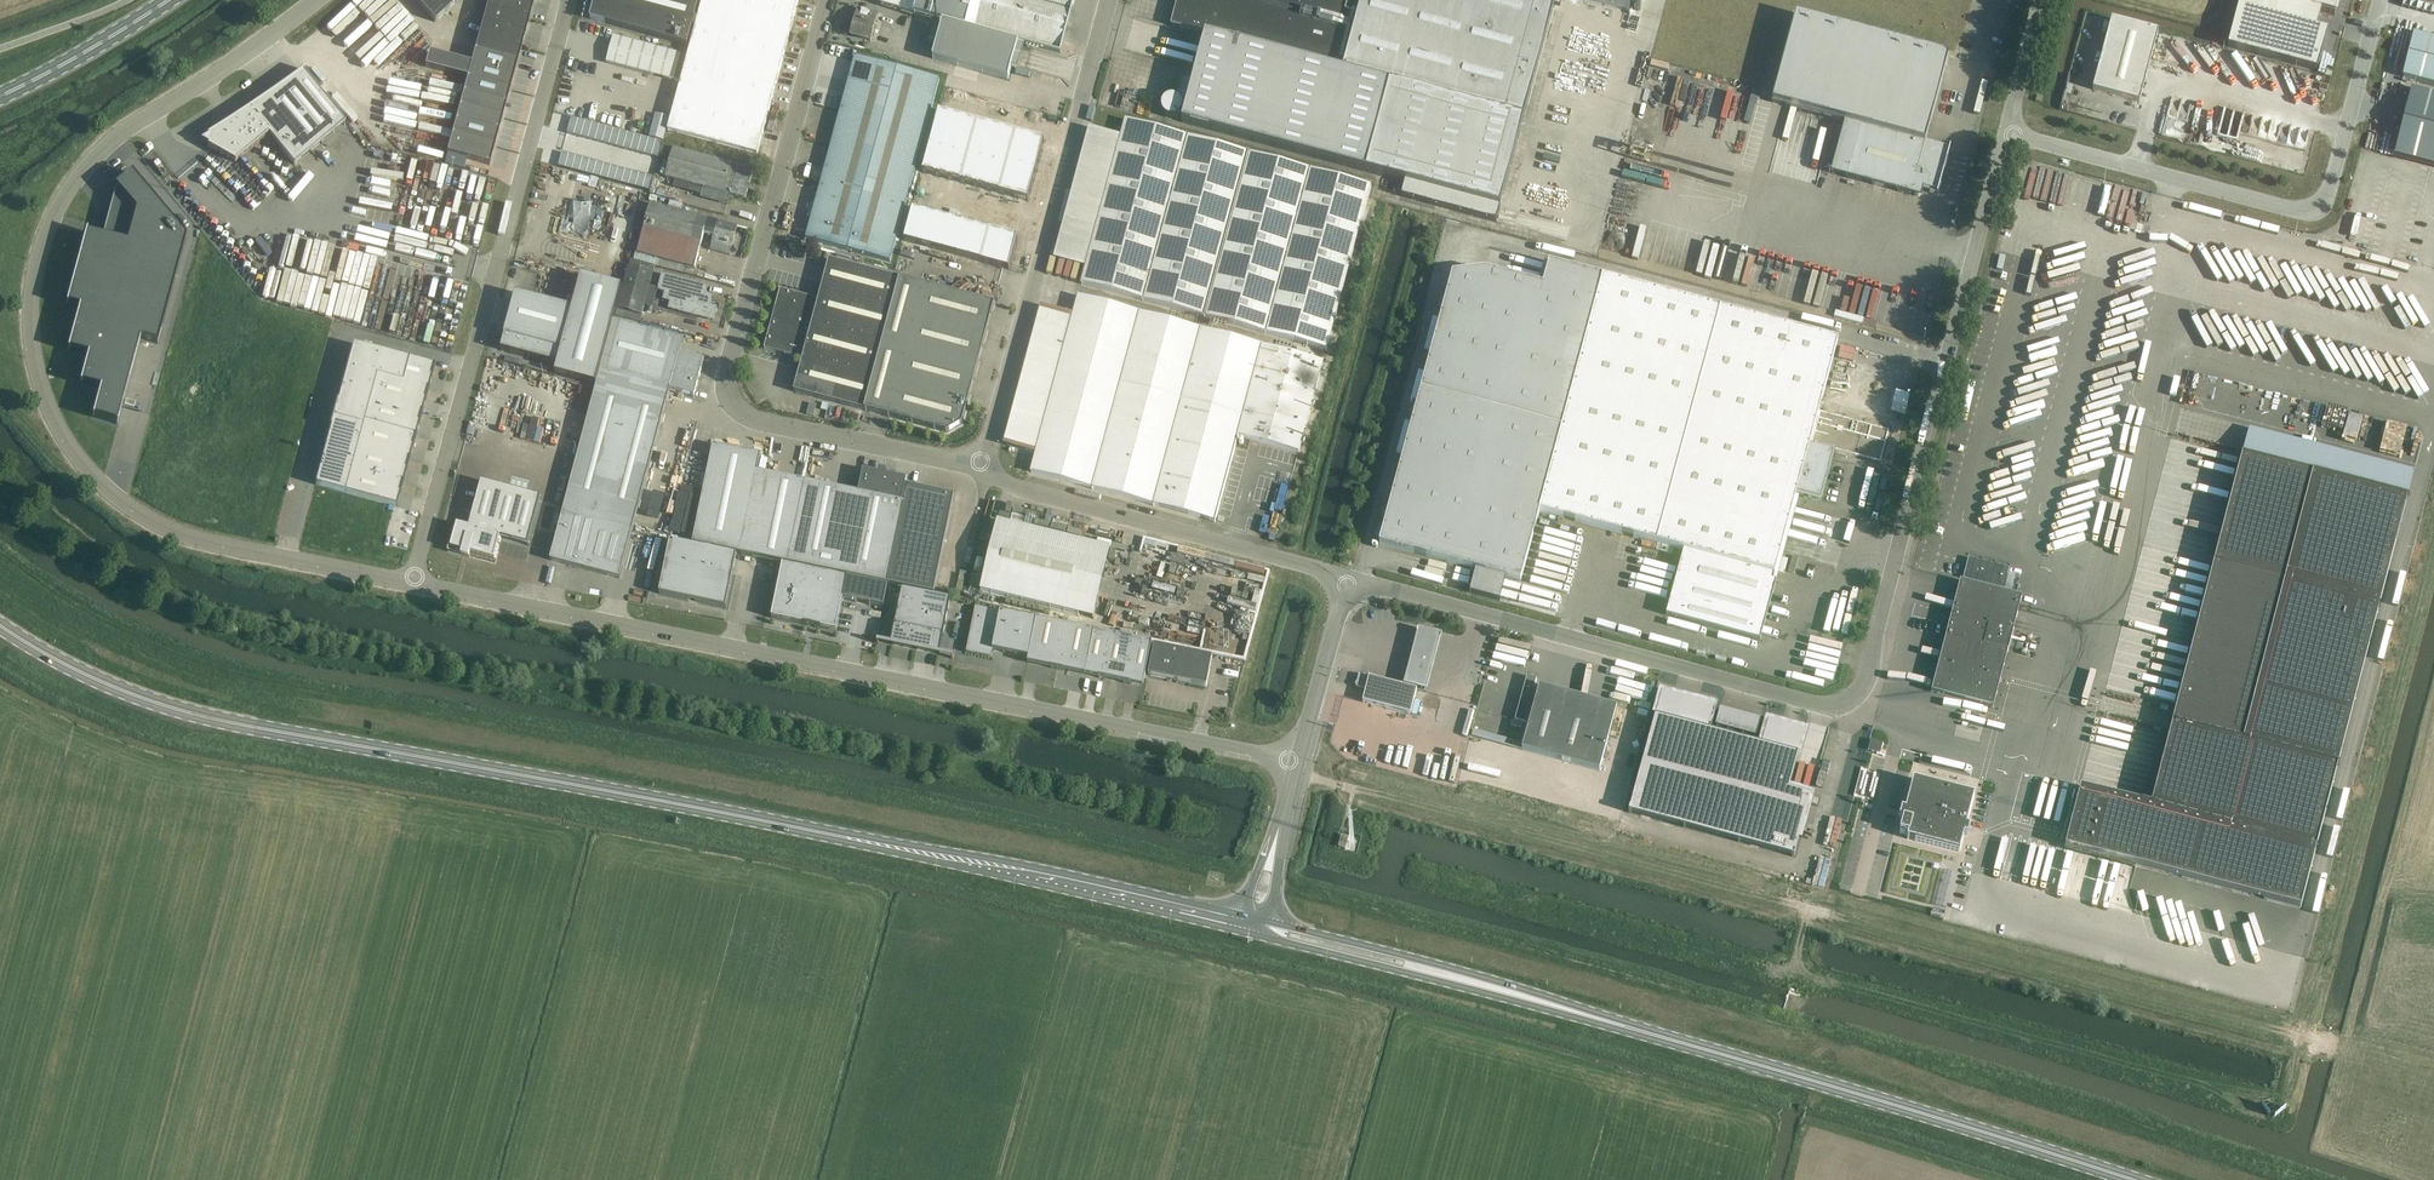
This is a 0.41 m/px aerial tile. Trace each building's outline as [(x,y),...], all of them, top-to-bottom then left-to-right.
[(458,0),(415,0),(435,22),(458,0)] [(475,50),(518,62),(534,0),(488,0),(475,50)] [(590,18),(590,19),(591,20),(602,23),(602,22),(687,45),(699,0),(595,0),(593,8),(593,7),(590,18)] [(668,131),(757,155),(799,0),(703,0),(668,131)] [(880,3),(943,20),(943,22),(933,59),(1008,80),(1011,67),(1018,69),(1025,45),(1025,43),(1060,52),(1074,0),(881,0),(880,3)] [(1162,109),(1162,110),(1162,112),(1163,113),(1163,114),(1164,115),(1165,116),(1166,117),(1168,118),(1169,118),(1170,119),(1172,119),(1173,119),(1175,119),(1176,118),(1177,118),(1179,117),(1180,116),(1183,117),(1182,123),(1366,172),(1377,175),(1405,182),(1401,197),(1496,222),(1554,9),(1560,10),(1563,0),(1178,0),(1177,3),(1171,25),(1182,29),(1206,35),(1193,80),(1181,77),(1175,97),(1173,97),(1172,97),(1171,97),(1169,98),(1168,98),(1167,99),(1165,100),(1164,101),(1163,102),(1163,103),(1162,104),(1162,106),(1162,107),(1162,109)] [(1629,13),(1632,0),(1582,0),(1629,13)] [(2228,47),(2317,71),(2328,31),(2316,28),(2321,11),(2335,15),(2339,0),(2240,0),(2228,47)] [(878,15),(870,13),(858,10),(851,36),(871,41),(878,15)] [(1782,66),(1772,102),(1845,122),(1834,161),(1831,173),(1911,195),(1912,191),(1915,192),(1915,194),(1916,196),(1918,197),(1920,196),(1921,194),(1922,194),(1923,189),(1927,190),(1938,193),(1950,150),(1925,143),(1938,96),(1949,55),(1796,14),(1782,66)] [(2158,32),(2111,19),(2093,90),(2139,102),(2158,32)] [(2403,77),(2433,85),(2433,38),(2414,33),(2403,77)] [(613,36),(606,63),(670,80),(677,53),(613,36)] [(467,77),(447,153),(490,165),(517,63),(518,62),(475,50),(467,77)] [(467,78),(471,64),(429,53),(425,66),(467,78)] [(840,111),(925,134),(939,79),(855,56),(840,111)] [(978,81),(980,74),(957,67),(955,75),(978,81)] [(303,72),(305,70),(305,69),(303,71),(301,72),(302,73),(270,99),(268,96),(262,99),(249,109),(235,118),(236,119),(235,121),(233,119),(227,124),(229,125),(227,127),(225,124),(221,127),(207,135),(208,137),(201,141),(208,145),(207,146),(235,162),(269,134),(294,165),(345,123),(303,72)] [(2412,89),(2395,155),(2433,165),(2433,95),(2412,89)] [(830,148),(915,170),(925,134),(840,111),(830,148)] [(938,111),(929,147),(942,150),(952,115),(938,111)] [(952,115),(942,150),(955,154),(965,118),(952,115)] [(574,135),(578,118),(571,116),(567,133),(574,135)] [(574,135),(581,137),(585,120),(578,118),(574,135)] [(965,118),(955,154),(968,157),(977,121),(965,118)] [(581,137),(588,139),(592,122),(585,120),(581,137)] [(1371,186),(1138,123),(1126,120),(1082,284),(1327,350),(1371,186)] [(977,121),(968,157),(981,161),(990,125),(977,121)] [(588,139),(595,140),(599,124),(592,122),(588,139)] [(595,140),(602,142),(606,126),(599,124),(595,140)] [(990,125),(981,161),(994,164),(1003,128),(990,125)] [(609,144),(613,128),(606,126),(602,142),(609,144)] [(609,144),(616,146),(621,130),(613,128),(609,144)] [(1003,128),(994,164),(1007,167),(1008,162),(1012,147),(1016,132),(1003,128)] [(623,148),(628,132),(621,130),(616,146),(623,148)] [(630,150),(635,133),(628,132),(623,148),(630,150)] [(1012,147),(1008,162),(1022,166),(1030,136),(1016,132),(1012,147)] [(637,152),(642,135),(635,133),(630,150),(637,152)] [(637,152),(644,154),(649,137),(642,135),(637,152)] [(1030,136),(1022,166),(1036,170),(1040,155),(1044,139),(1030,136)] [(651,156),(656,139),(649,137),(644,154),(651,156)] [(658,158),(663,141),(656,139),(651,156),(658,158)] [(753,169),(742,166),(738,165),(738,166),(732,165),(732,163),(674,147),(666,177),(724,192),(724,191),(730,192),(730,194),(745,198),(748,189),(746,189),(748,184),(749,184),(753,169)] [(929,147),(922,172),(935,176),(942,150),(929,147)] [(821,184),(905,207),(915,170),(830,148),(821,184)] [(942,150),(935,176),(948,179),(955,154),(942,150)] [(558,166),(565,168),(569,154),(562,152),(558,166)] [(576,156),(569,154),(565,168),(572,170),(576,156)] [(955,154),(948,179),(961,183),(968,157),(955,154)] [(579,172),(583,158),(576,156),(572,170),(579,172)] [(968,157),(961,183),(974,186),(981,161),(968,157)] [(579,172),(586,174),(590,160),(583,158),(579,172)] [(597,162),(590,160),(586,174),(593,176),(597,162)] [(981,161),(974,186),(987,190),(994,164),(981,161)] [(593,176),(600,178),(604,164),(597,162),(593,176)] [(1004,177),(1000,193),(1014,197),(1022,166),(1008,162),(1007,167),(1004,177)] [(611,166),(604,164),(600,178),(607,180),(611,166)] [(994,164),(987,190),(1000,193),(1004,177),(1007,167),(994,164)] [(607,180),(614,181),(618,167),(611,166),(607,180)] [(1022,166),(1014,197),(1028,201),(1032,185),(1036,170),(1022,166)] [(625,169),(618,167),(614,181),(621,183),(625,169)] [(442,185),(451,189),(459,172),(449,168),(442,185)] [(628,185),(632,171),(625,169),(621,183),(628,185)] [(635,187),(639,173),(632,171),(628,185),(635,187)] [(87,233),(67,304),(80,308),(68,350),(88,355),(81,383),(100,389),(93,417),(117,423),(116,424),(117,424),(140,339),(157,344),(186,238),(132,173),(115,187),(136,212),(127,244),(87,233)] [(643,189),(646,175),(639,173),(635,187),(643,189)] [(646,175),(643,189),(650,191),(653,177),(646,175)] [(285,201),(294,191),(280,177),(270,187),(285,201)] [(421,204),(427,183),(407,178),(406,180),(413,182),(408,200),(421,204)] [(657,196),(670,197),(671,183),(659,182),(657,196)] [(806,239),(817,242),(890,262),(905,207),(821,184),(806,239)] [(635,253),(633,260),(654,266),(670,270),(682,273),(684,266),(695,269),(704,234),(714,237),(718,222),(698,217),(651,205),(644,229),(642,237),(639,245),(637,254),(635,253)] [(912,209),(903,241),(917,245),(926,212),(912,209)] [(926,212),(917,245),(930,248),(938,216),(926,212)] [(938,216),(930,248),(943,252),(951,219),(938,216)] [(951,219),(943,252),(955,255),(964,223),(951,219)] [(738,228),(726,225),(718,222),(714,237),(710,250),(730,255),(737,231),(738,228)] [(964,223),(955,255),(968,259),(977,226),(964,223)] [(977,226),(968,259),(981,262),(986,246),(990,229),(977,226)] [(738,228),(737,231),(744,233),(745,235),(744,237),(747,238),(749,231),(738,228)] [(986,246),(981,262),(995,266),(1004,233),(990,229),(986,246)] [(1004,233),(995,266),(1009,270),(1014,253),(1018,237),(1004,233)] [(617,311),(616,315),(639,321),(640,317),(644,305),(649,286),(652,275),(653,270),(654,266),(633,260),(631,260),(629,269),(617,311)] [(794,391),(865,410),(948,433),(962,424),(994,304),(829,260),(819,299),(780,288),(775,307),(777,308),(774,322),(771,321),(764,348),(803,358),(794,391)] [(1383,532),(1379,544),(1457,564),(1452,580),(1485,589),(1490,573),(1520,582),(1540,512),(1683,551),(1666,615),(1760,641),(1776,582),(1773,581),(1797,494),(1816,499),(1821,497),(1832,456),(1829,452),(1809,446),(1838,341),(1826,338),(1549,263),(1543,287),(1485,271),(1452,275),(1430,359),(1421,391),(1383,532)] [(663,276),(659,290),(666,292),(664,300),(672,302),(670,309),(685,313),(692,315),(700,317),(704,318),(706,317),(707,318),(712,320),(714,319),(715,314),(714,312),(716,311),(717,307),(716,305),(711,304),(710,302),(711,298),(710,296),(706,295),(705,293),(706,288),(705,287),(701,285),(691,283),(677,279),(663,276)] [(516,294),(501,350),(558,365),(555,375),(597,386),(601,371),(614,322),(613,322),(622,288),(581,277),(577,293),(573,309),(516,294)] [(1078,296),(1031,472),(1154,505),(1215,522),(1238,436),(1299,453),(1324,362),(1201,329),(1078,296)] [(563,514),(551,560),(620,579),(632,532),(642,497),(670,390),(694,396),(704,360),(680,354),(683,341),(672,338),(649,331),(614,322),(601,371),(597,386),(597,387),(572,478),(563,514)] [(353,344),(315,485),(397,507),(435,366),(353,344)] [(2336,442),(2398,455),(2404,425),(2333,411),(2330,425),(2339,427),(2336,442)] [(713,445),(693,544),(934,593),(954,495),(906,485),(907,479),(887,475),(885,470),(879,469),(878,473),(863,470),(858,492),(757,472),(761,455),(713,445)] [(2080,787),(2065,847),(2300,908),(2316,849),(2317,849),(2317,848),(2316,848),(2337,766),(2338,766),(2339,766),(2338,765),(2379,607),(2407,499),(2242,456),(2214,564),(2173,723),(2171,722),(2171,723),(2172,723),(2151,805),(2139,802),(2139,803),(2080,787)] [(458,525),(451,548),(463,551),(462,555),(469,557),(470,553),(495,560),(501,537),(528,545),(541,497),(482,481),(469,528),(458,525)] [(997,521),(980,591),(1079,616),(1096,545),(997,521)] [(656,539),(653,550),(660,552),(663,541),(656,539)] [(659,594),(726,608),(737,556),(670,542),(659,594)] [(1968,558),(1963,579),(2011,591),(2015,576),(2008,575),(2010,568),(1968,558)] [(783,565),(772,618),(836,631),(843,600),(882,609),(887,587),(847,578),(783,565)] [(1960,581),(1931,692),(1993,708),(2022,597),(1960,581)] [(949,598),(951,591),(944,589),(942,596),(949,598)] [(924,607),(926,595),(902,590),(899,602),(924,607)] [(924,607),(948,612),(950,600),(950,599),(926,595),(924,607)] [(924,607),(899,602),(897,614),(921,619),(924,607)] [(945,624),(948,612),(924,607),(921,619),(945,624)] [(976,607),(967,652),(991,657),(993,650),(1029,657),(1036,620),(976,607)] [(921,619),(897,614),(894,627),(919,631),(921,619)] [(943,636),(945,624),(921,619),(919,631),(943,636)] [(1029,657),(1028,661),(1040,663),(1051,665),(1059,625),(1036,620),(1029,657)] [(1051,665),(1051,668),(1063,671),(1063,668),(1074,670),(1083,629),(1071,627),(1059,625),(1051,665)] [(915,649),(919,631),(894,627),(891,645),(915,649)] [(1419,627),(1403,683),(1426,690),(1442,634),(1419,627)] [(1083,629),(1074,670),(1097,675),(1106,634),(1094,632),(1083,629)] [(939,654),(943,636),(919,631),(915,649),(939,654)] [(1106,634),(1097,675),(1099,675),(1098,678),(1105,679),(1106,677),(1120,680),(1129,639),(1117,636),(1106,634)] [(1129,639),(1120,680),(1124,680),(1123,683),(1130,685),(1131,682),(1144,684),(1152,643),(1140,641),(1129,639)] [(1154,646),(1148,675),(1206,687),(1212,658),(1154,646)] [(1411,714),(1417,690),(1359,674),(1356,684),(1358,686),(1366,689),(1363,702),(1411,714)] [(1529,724),(1523,744),(1522,750),(1632,780),(1633,773),(1601,765),(1617,707),(1539,686),(1536,698),(1531,697),(1536,679),(1527,676),(1515,720),(1529,724)] [(1661,693),(1629,811),(1794,856),(1810,797),(1811,797),(1829,728),(1807,721),(1804,731),(1767,721),(1761,745),(1708,731),(1714,708),(1661,693)] [(1756,738),(1761,721),(1720,710),(1715,727),(1756,738)] [(1871,740),(1868,751),(1880,754),(1883,743),(1871,740)] [(1974,796),(1913,780),(1905,810),(1902,809),(1899,818),(1903,819),(1900,832),(1908,835),(1907,839),(1960,852),(1964,835),(1968,836),(1970,827),(1966,826),(1974,796)] [(1342,836),(1338,847),(1345,849),(1349,838),(1342,836)] [(1999,863),(1995,878),(2036,887),(2038,877),(2045,878),(2049,863),(2035,860),(2038,846),(2022,842),(2022,843),(2014,842),(2011,854),(2007,853),(2004,864),(1999,863)]
